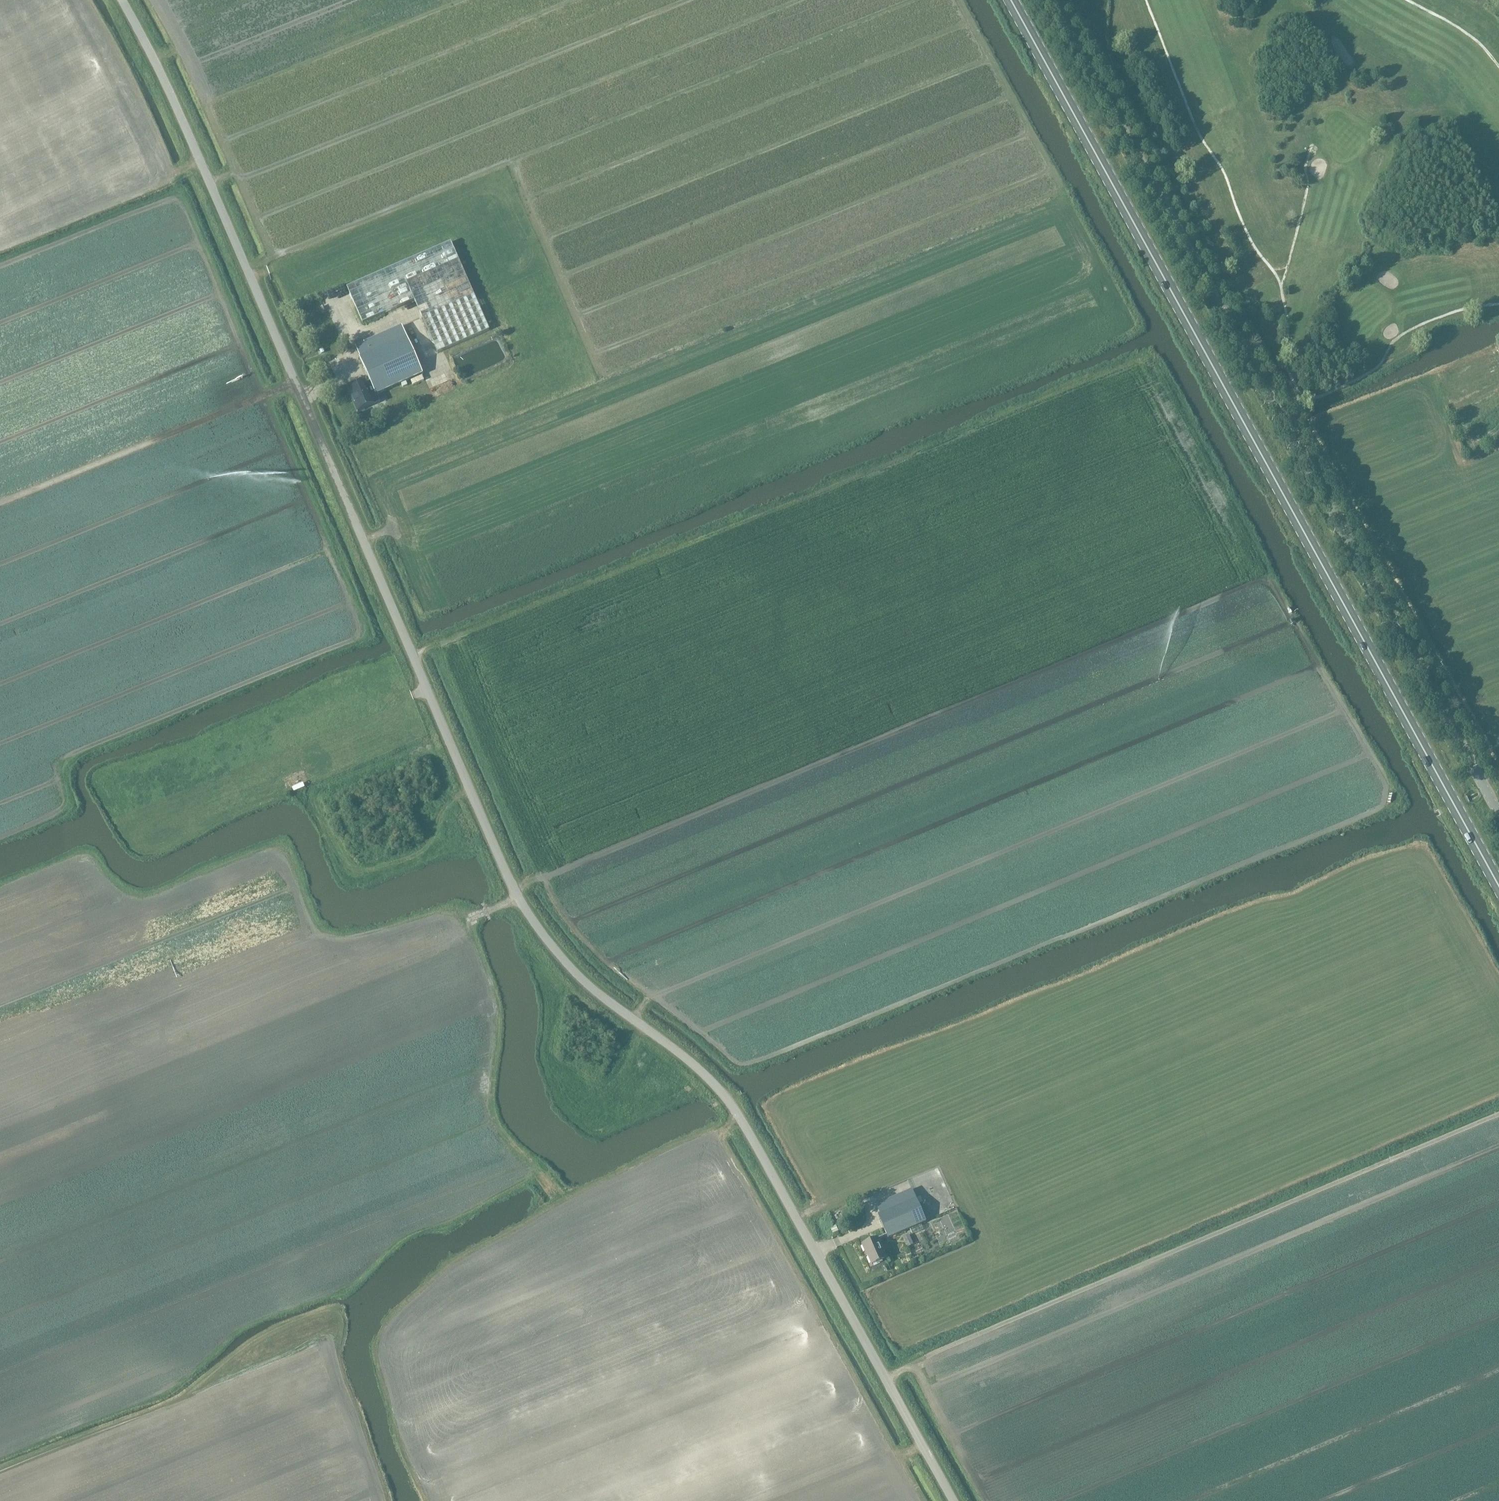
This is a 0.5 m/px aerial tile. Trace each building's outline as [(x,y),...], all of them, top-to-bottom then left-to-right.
[(424,317),(474,295),(450,240),(395,264),(412,302),(416,301),(424,317)] [(363,324),(412,302),(395,264),(347,286),(363,324)] [(490,330),(474,295),(424,317),(439,353),(490,330)] [(360,359),(370,382),(376,395),(401,384),(403,387),(407,385),(406,382),(422,374),(402,326),(356,346),(361,358),(360,359)] [(376,395),(370,382),(348,392),(357,412),(379,402),(376,395)] [(396,530),(392,534),(404,547),(408,543),(396,530)] [(304,777),(293,782),(295,787),(306,782),(304,777)] [(878,1215),(888,1238),(926,1222),(923,1214),(926,1213),(923,1205),(919,1206),(916,1199),(894,1208),(890,1199),(877,1205),(880,1214),(878,1215)] [(949,1217),(961,1211),(958,1205),(945,1211),(949,1217)] [(867,1252),(872,1264),(886,1258),(877,1238),(863,1244),(866,1252),(867,1252)]
